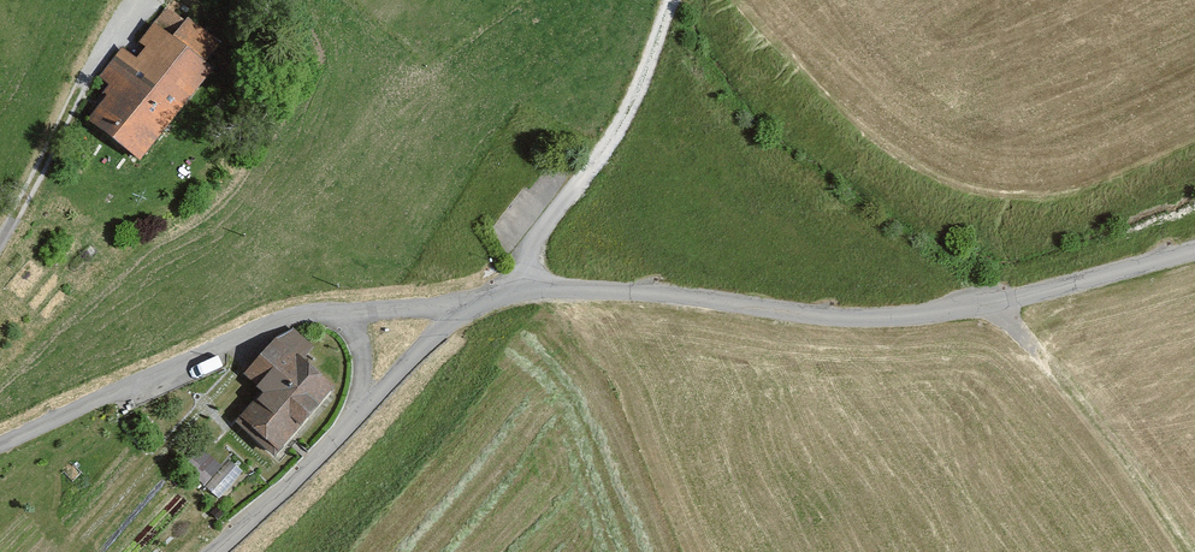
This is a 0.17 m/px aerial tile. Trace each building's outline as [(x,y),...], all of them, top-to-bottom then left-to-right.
[(133,63),(119,52),(95,82),(106,91),(100,98),(103,101),(84,125),(134,164),(225,51),(187,21),(183,26),(165,11),(136,46),(142,51),(133,63)] [(310,351),(288,330),(240,380),(261,400),(235,427),(271,461),(335,395),(300,362),(310,351)]
